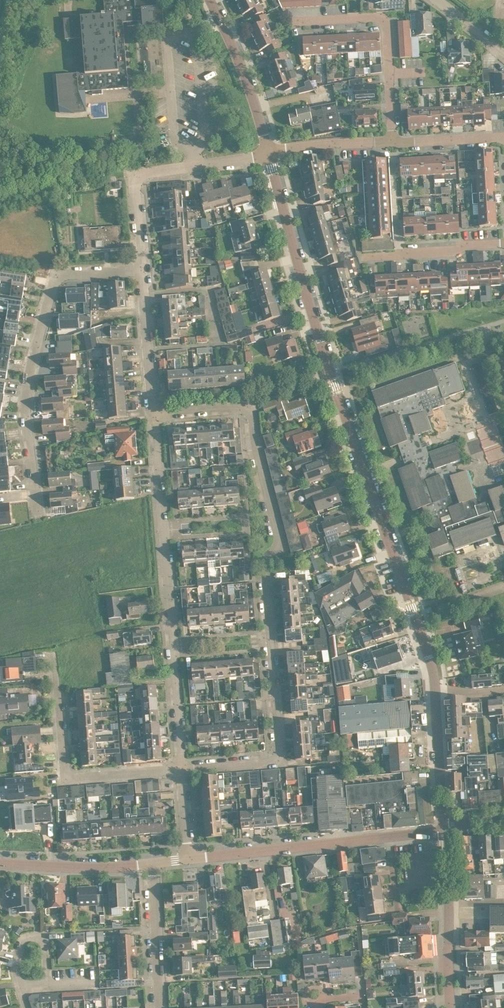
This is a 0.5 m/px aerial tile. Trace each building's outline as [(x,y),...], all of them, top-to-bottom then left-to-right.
[(63,18),(62,18),(64,38),(72,38),(75,70),(77,91),(83,90),(90,90),(91,94),(101,93),(100,89),(126,87),(121,21),(126,21),(126,25),(136,24),(136,20),(141,20),(142,27),(162,25),(161,6),(157,6),(156,0),(102,0),(103,13),(100,13),(101,14),(79,16),(79,17),(63,18)] [(236,3),(241,14),(248,10),(250,16),(262,10),(259,3),(261,2),(260,0),(242,0),(236,3)] [(367,2),(359,3),(360,12),(367,12),(367,2)] [(409,29),(409,32),(409,37),(424,36),(424,34),(431,33),(430,12),(414,13),(415,28),(409,29)] [(248,28),(253,39),(269,31),(265,22),(267,21),(264,14),(252,20),(254,25),(248,28)] [(269,31),(253,39),(258,50),(265,47),(267,52),(279,46),(276,39),(273,40),(269,31)] [(378,33),(367,34),(368,51),(379,51),(378,33)] [(367,34),(356,35),(357,52),(368,51),(367,34)] [(345,35),(334,36),(335,53),(346,52),(345,35)] [(356,35),(345,35),(346,52),(357,52),(356,35)] [(324,36),(313,37),(314,54),(325,54),(324,36)] [(334,36),(324,36),(325,54),(335,53),(334,36)] [(314,54),(313,37),(302,38),(303,55),(314,54)] [(452,42),(452,47),(446,47),(447,65),(462,64),(462,62),(469,62),(467,41),(452,42)] [(273,62),(266,64),(269,75),(287,70),(293,67),(290,58),(286,59),(284,52),(271,56),(273,62)] [(380,63),(368,65),(369,73),(380,72),(380,63)] [(77,91),(75,70),(55,71),(57,109),(66,109),(75,109),(84,108),(83,90),(77,91)] [(287,70),(269,75),(274,87),(281,84),(283,90),(295,85),(293,78),(290,79),(287,70)] [(487,81),(488,94),(501,93),(502,96),(503,96),(503,75),(493,76),(493,81),(487,81)] [(361,78),(347,80),(348,86),(353,85),(354,99),(374,98),(373,84),(362,85),(361,78)] [(304,85),(296,88),(297,93),(313,89),(308,79),(303,82),(304,85)] [(456,106),(450,106),(451,124),(455,124),(455,125),(462,125),(462,123),(461,123),(460,105),(460,100),(460,99),(456,99),(456,106)] [(471,99),(460,100),(460,105),(461,123),(462,123),(472,123),(471,105),(471,99)] [(482,104),(471,105),(472,123),(477,122),(477,124),(483,124),(483,118),(490,117),(488,99),(482,99),(482,104)] [(439,107),(440,124),(451,124),(450,106),(449,106),(449,100),(443,101),(438,101),(439,107)] [(309,120),(312,135),(340,130),(334,102),(299,109),(299,111),(288,113),(290,124),(309,120)] [(418,128),(417,108),(406,109),(406,103),(399,104),(399,109),(400,122),(407,122),(407,126),(412,126),(412,128),(418,128)] [(354,111),(355,125),(375,123),(375,109),(361,110),(361,104),(349,105),(349,111),(354,111)] [(428,107),(417,108),(418,128),(419,128),(419,126),(429,125),(428,107)] [(439,107),(428,107),(429,125),(440,124),(439,107)] [(474,149),(474,161),(492,160),(491,148),(474,149)] [(299,169),(300,176),(323,172),(320,155),(311,155),(303,157),(304,164),(300,165),(301,169),(299,169)] [(378,159),(360,160),(361,164),(361,171),(361,177),(362,184),(362,191),(363,197),(363,204),(363,210),(364,217),(364,224),(365,230),(365,237),(365,238),(360,238),(360,244),(361,251),(393,249),(392,242),(390,242),(389,235),(392,235),(392,229),(391,222),(391,215),(391,209),(390,202),(390,196),(389,189),(389,182),(389,176),(388,169),(388,163),(387,156),(384,156),(377,156),(378,159)] [(431,157),(432,174),(433,179),(443,178),(443,173),(442,156),(431,157)] [(453,156),(442,156),(443,173),(454,173),(453,156)] [(422,175),(432,174),(431,157),(421,158),(422,175)] [(400,176),(411,175),(410,158),(399,159),(400,176)] [(411,175),(422,175),(421,158),(410,158),(411,175)] [(474,161),(475,171),(492,170),(492,160),(474,161)] [(340,164),(334,165),(337,180),(343,179),(340,164)] [(475,171),(476,182),(493,181),(492,170),(475,171)] [(302,177),(304,187),(320,183),(325,182),(323,172),(300,176),(300,177),(302,177)] [(240,187),(236,188),(240,205),(256,200),(252,185),(246,187),(243,176),(238,178),(240,187)] [(221,188),(217,190),(221,207),(230,204),(231,207),(232,207),(225,182),(224,178),(219,179),(221,188)] [(229,180),(225,182),(232,207),(240,205),(236,188),(231,189),(229,180)] [(104,182),(105,189),(119,188),(118,181),(104,182)] [(476,182),(476,193),(493,192),(493,181),(476,182)] [(209,182),(205,183),(212,209),(221,207),(217,190),(212,191),(209,182)] [(212,209),(205,183),(200,184),(203,193),(198,195),(203,212),(212,209)] [(320,183),(304,187),(305,190),(303,190),(304,198),(310,197),(311,203),(324,201),(324,200),(329,199),(328,193),(322,194),(320,183)] [(155,193),(153,193),(153,198),(162,197),(162,202),(175,201),(180,201),(185,201),(184,191),(180,191),(174,192),(167,192),(161,193),(155,193)] [(476,193),(477,204),(494,203),(493,192),(476,193)] [(162,207),(154,208),(154,212),(176,211),(181,210),(186,210),(185,201),(180,201),(175,201),(162,202),(162,207)] [(477,204),(477,214),(495,214),(494,203),(477,204)] [(305,221),(307,228),(325,222),(324,222),(322,212),(328,210),(326,204),(308,209),(310,215),(306,216),(307,220),(305,221)] [(176,211),(154,212),(154,217),(163,216),(164,221),(176,220),(182,220),(186,219),(186,210),(181,210),(176,211)] [(495,214),(477,214),(478,226),(495,225),(495,214)] [(457,215),(446,216),(447,233),(458,232),(457,215)] [(435,216),(424,217),(425,234),(436,233),(435,216)] [(446,216),(435,216),(436,233),(447,233),(446,216)] [(424,217),(413,218),(414,235),(425,234),(424,217)] [(236,220),(228,222),(230,231),(240,229),(241,234),(237,235),(241,250),(250,247),(248,242),(250,242),(250,241),(256,240),(251,221),(243,224),(241,218),(236,220)] [(414,235),(413,218),(402,218),(403,235),(414,235)] [(164,226),(155,226),(155,231),(159,231),(177,230),(181,230),(186,229),(187,229),(186,219),(182,220),(176,220),(164,221),(164,226)] [(309,228),(312,237),(332,232),(329,220),(324,222),(325,222),(307,228),(309,228)] [(106,245),(106,249),(120,248),(119,241),(116,241),(115,228),(84,230),(85,248),(94,247),(94,248),(101,248),(101,246),(106,245)] [(177,230),(159,231),(160,236),(169,235),(169,240),(182,239),(187,239),(186,229),(181,230),(177,230)] [(313,248),(335,242),(332,232),(312,237),(315,247),(313,248)] [(170,245),(161,246),(161,250),(183,249),(188,248),(187,239),(182,239),(169,240),(170,245)] [(326,265),(329,264),(344,259),(342,250),(338,251),(335,242),(313,248),(315,255),(317,255),(318,259),(324,257),(326,265)] [(183,249),(161,250),(161,255),(170,254),(171,259),(188,258),(197,257),(196,253),(193,253),(193,248),(188,248),(183,249)] [(162,265),(162,269),(189,267),(188,258),(171,259),(171,264),(162,265)] [(325,277),(327,284),(349,278),(344,259),(329,264),(331,271),(326,273),(327,277),(325,277)] [(222,260),(216,260),(219,269),(224,267),(222,260)] [(245,276),(247,283),(267,277),(264,268),(258,270),(257,267),(255,261),(239,262),(243,276),(243,277),(245,276)] [(488,262),(489,285),(500,284),(500,285),(503,284),(503,267),(499,267),(499,263),(494,263),(494,261),(488,262)] [(487,263),(477,264),(478,281),(478,285),(489,285),(488,262),(487,262),(487,263)] [(467,286),(466,263),(460,263),(460,265),(455,265),(455,268),(449,268),(450,287),(467,286)] [(467,263),(466,263),(467,286),(478,285),(478,281),(477,264),(467,265),(467,263)] [(397,296),(396,275),(396,271),(395,271),(395,265),(390,265),(390,275),(385,275),(385,273),(386,292),(386,297),(397,296)] [(172,273),(172,278),(190,277),(189,267),(162,269),(162,274),(172,273)] [(8,296),(21,298),(24,274),(0,271),(0,280),(10,282),(8,296)] [(418,290),(429,289),(428,271),(427,271),(427,273),(417,273),(418,290)] [(428,271),(429,289),(429,294),(440,294),(440,298),(447,298),(446,276),(439,276),(439,272),(434,273),(434,271),(428,271)] [(375,297),(386,297),(386,292),(385,273),(379,274),(379,276),(374,276),(375,293),(375,292),(375,297)] [(408,291),(418,290),(417,273),(406,274),(408,295),(408,291)] [(397,296),(408,295),(406,274),(396,275),(397,296)] [(211,285),(219,283),(217,275),(204,276),(205,286),(211,285)] [(190,277),(172,278),(172,283),(163,283),(164,289),(190,287),(190,277)] [(254,286),(256,293),(270,289),(267,277),(247,283),(245,283),(247,288),(254,286)] [(327,284),(330,295),(348,290),(345,280),(350,279),(349,278),(327,284)] [(107,283),(108,296),(125,295),(125,294),(124,294),(123,282),(107,283)] [(90,285),(90,297),(97,297),(101,296),(101,291),(97,291),(97,283),(90,283),(90,285)] [(213,290),(215,297),(225,294),(223,287),(213,290)] [(84,289),(64,289),(64,302),(83,302),(83,308),(88,308),(90,290),(85,290),(85,289),(84,289)] [(257,298),(259,305),(274,301),(270,289),(256,293),(248,295),(250,300),(257,298)] [(330,295),(333,305),(355,299),(354,294),(349,295),(348,290),(330,295)] [(215,297),(216,302),(216,303),(227,299),(225,294),(215,297)] [(4,320),(17,322),(21,298),(8,296),(0,295),(0,305),(7,306),(4,320)] [(125,295),(108,296),(108,309),(125,308),(124,296),(126,296),(125,295)] [(161,301),(162,312),(184,310),(183,303),(183,298),(170,299),(170,301),(162,301),(161,301)] [(215,303),(216,309),(228,305),(227,299),(216,303),(216,302),(215,303)] [(355,299),(333,305),(335,312),(337,312),(338,315),(343,314),(345,320),(360,316),(355,299)] [(274,301),(259,305),(252,307),(254,315),(262,313),(264,320),(278,316),(274,301)] [(216,309),(218,315),(230,311),(228,305),(216,309)] [(162,312),(163,324),(176,323),(176,316),(184,315),(184,310),(162,312)] [(218,315),(220,320),(231,317),(231,313),(230,311),(218,315)] [(237,311),(231,313),(231,317),(233,322),(235,327),(235,331),(244,328),(240,311),(237,311)] [(88,318),(89,313),(57,315),(57,328),(77,328),(77,319),(88,318)] [(350,328),(353,340),(376,333),(373,322),(378,321),(376,315),(361,319),(363,325),(350,328)] [(220,320),(221,325),(233,322),(231,317),(220,320)] [(4,320),(0,319),(0,329),(3,330),(1,344),(14,346),(17,322),(4,320)] [(108,321),(101,324),(101,336),(109,336),(109,337),(125,337),(125,335),(127,334),(127,332),(125,330),(125,326),(109,326),(108,321)] [(185,322),(176,323),(163,324),(164,339),(168,338),(168,342),(177,342),(177,338),(177,328),(185,327),(185,322)] [(221,325),(223,331),(235,327),(233,322),(221,325)] [(235,331),(236,333),(238,338),(241,338),(252,334),(250,326),(244,328),(235,331)] [(92,327),(82,330),(82,331),(83,335),(85,350),(86,350),(91,349),(92,349),(96,348),(94,337),(92,327)] [(223,331),(224,336),(236,333),(235,331),(235,327),(223,331)] [(236,333),(224,336),(226,342),(238,338),(236,333)] [(376,333),(353,340),(357,351),(369,347),(371,353),(386,349),(384,343),(380,344),(376,333)] [(244,337),(247,343),(254,341),(251,335),(244,337)] [(264,340),(269,354),(280,351),(283,359),(298,355),(293,339),(282,342),(280,335),(264,340)] [(56,348),(55,348),(55,354),(61,354),(69,353),(71,353),(70,341),(58,342),(56,342),(56,348)] [(6,369),(9,346),(0,345),(0,369),(6,369)] [(101,347),(102,357),(119,356),(119,351),(129,350),(129,345),(101,347)] [(178,357),(178,355),(178,349),(165,350),(166,358),(178,357)] [(251,360),(250,350),(241,351),(242,361),(251,360)] [(62,376),(64,375),(75,374),(74,360),(69,360),(69,353),(61,354),(55,354),(47,355),(48,368),(61,367),(62,376)] [(102,357),(102,367),(130,365),(130,361),(120,362),(119,356),(102,357)] [(454,361),(432,369),(432,368),(384,385),(370,390),(380,418),(379,419),(389,446),(396,444),(404,466),(397,468),(411,510),(421,506),(424,515),(426,515),(432,532),(425,535),(433,558),(452,551),(451,549),(453,548),(454,549),(477,541),(478,545),(488,542),(486,538),(499,533),(503,544),(503,484),(486,490),(489,499),(476,504),(474,498),(475,497),(465,470),(456,473),(452,462),(461,459),(455,442),(427,452),(425,446),(421,447),(417,434),(431,429),(426,415),(432,413),(431,409),(444,404),(442,397),(463,389),(454,361)] [(470,364),(485,407),(494,404),(479,361),(470,364)] [(102,367),(103,377),(121,376),(121,371),(131,370),(130,365),(102,367)] [(242,366),(229,367),(231,385),(243,384),(242,366)] [(229,367),(217,368),(218,386),(231,385),(229,367)] [(217,368),(204,369),(206,387),(218,386),(217,368)] [(204,369),(192,370),(193,388),(206,387),(204,369)] [(181,389),(179,370),(167,371),(168,390),(181,389)] [(192,370),(179,370),(181,389),(193,388),(192,370)] [(56,389),(57,398),(61,397),(70,397),(69,383),(65,383),(64,375),(62,376),(42,377),(44,390),(56,389)] [(103,377),(104,387),(132,385),(132,381),(122,382),(121,376),(103,377)] [(104,387),(105,397),(123,396),(122,390),(132,389),(132,385),(104,387)] [(105,397),(105,407),(134,405),(133,401),(123,402),(123,396),(105,397)] [(286,403),(285,399),(284,396),(273,399),(279,415),(285,413),(286,419),(308,412),(303,397),(286,403)] [(54,411),(54,419),(61,419),(67,418),(66,404),(62,404),(61,397),(57,398),(39,399),(40,412),(54,411)] [(261,403),(263,410),(275,406),(273,399),(261,403)] [(494,404),(485,407),(487,414),(497,411),(494,404)] [(134,405),(105,407),(106,418),(124,416),(124,410),(134,409),(134,405)] [(61,419),(54,419),(40,420),(41,434),(54,433),(55,443),(68,440),(67,426),(62,427),(61,419)] [(232,423),(220,424),(221,441),(221,445),(233,444),(234,452),(240,452),(238,427),(232,428),(232,423)] [(220,424),(208,425),(209,442),(216,442),(218,454),(222,453),(221,445),(221,441),(220,424)] [(208,425),(196,426),(197,443),(197,448),(205,447),(206,459),(211,458),(209,442),(208,425)] [(106,434),(103,434),(104,443),(113,442),(114,456),(123,455),(123,460),(126,459),(129,459),(128,454),(136,454),(134,431),(127,432),(127,426),(111,427),(111,429),(105,429),(106,434)] [(196,426),(184,427),(185,444),(192,444),(194,456),(198,455),(197,448),(197,443),(196,426)] [(168,445),(169,450),(170,467),(176,467),(186,466),(186,460),(176,460),(175,449),(185,448),(185,444),(184,427),(171,428),(172,444),(168,445)] [(307,448),(319,444),(314,430),(302,434),(300,428),(284,433),(287,443),(294,441),(298,453),(308,450),(307,448)] [(269,434),(261,437),(265,447),(272,445),(269,434)] [(263,449),(265,457),(277,454),(275,446),(263,449)] [(241,454),(228,454),(229,463),(231,462),(240,462),(241,462),(241,454)] [(265,457),(267,463),(279,460),(277,454),(265,457)] [(316,476),(329,472),(324,457),(310,462),(309,456),(293,461),(296,470),(302,468),(306,481),(316,477),(316,476)] [(267,463),(268,469),(280,466),(279,460),(267,463)] [(87,471),(109,469),(108,462),(86,464),(87,471)] [(0,467),(0,491),(9,490),(7,466),(0,467)] [(112,468),(113,479),(131,477),(130,472),(132,472),(133,474),(138,473),(137,466),(112,468)] [(268,469),(270,475),(282,472),(280,466),(268,469)] [(176,470),(169,470),(170,471),(171,493),(176,492),(178,508),(190,507),(189,499),(188,491),(188,486),(177,487),(176,470)] [(61,485),(62,492),(70,491),(75,491),(73,478),(69,478),(68,471),(47,473),(48,486),(61,485)] [(270,475),(271,480),(283,477),(282,472),(270,475)] [(236,479),(224,480),(225,488),(225,496),(226,505),(238,504),(238,500),(244,499),(243,487),(242,474),(236,475),(236,479)] [(220,489),(213,489),(213,497),(214,506),(226,505),(225,496),(225,488),(224,480),(224,476),(219,476),(220,489)] [(113,479),(114,489),(139,487),(138,480),(133,480),(133,482),(131,482),(131,477),(113,479)] [(271,480),(273,487),(285,484),(283,477),(271,480)] [(194,491),(188,491),(189,499),(190,507),(202,507),(201,498),(200,490),(201,490),(201,485),(200,478),(195,478),(196,485),(193,486),(194,491)] [(201,490),(200,490),(201,498),(202,507),(214,506),(213,497),(213,489),(212,485),(208,485),(208,484),(201,485),(201,490)] [(273,487),(274,493),(286,489),(285,484),(273,487)] [(326,505),(339,500),(334,486),(320,491),(318,485),(302,491),(305,499),(311,497),(316,510),(326,506),(326,505)] [(139,487),(114,489),(115,500),(131,498),(133,498),(132,492),(134,492),(134,494),(139,494),(139,487)] [(274,493),(276,499),(288,495),(286,489),(274,493)] [(70,491),(62,492),(49,493),(50,507),(63,506),(63,513),(76,510),(75,499),(71,499),(70,491)] [(276,499),(280,516),(292,513),(288,495),(276,499)] [(9,522),(7,503),(0,504),(0,523),(9,522)] [(280,516),(282,523),(294,520),(292,513),(280,516)] [(323,537),(325,544),(338,540),(335,533),(349,528),(344,514),(333,518),(332,515),(322,518),(323,521),(315,524),(318,532),(323,530),(325,537),(323,537)] [(282,523),(283,528),(295,525),(294,520),(282,523)] [(299,533),(308,530),(305,520),(296,523),(299,533)] [(283,528),(285,534),(297,531),(295,525),(283,528)] [(285,534),(286,540),(298,537),(297,531),(285,534)] [(286,540),(288,546),(300,543),(298,537),(286,540)] [(230,559),(238,558),(239,566),(243,566),(243,570),(250,570),(248,545),(241,545),(241,540),(229,541),(230,559)] [(338,540),(325,544),(328,551),(330,550),(334,564),(338,563),(339,566),(349,563),(348,559),(358,556),(353,542),(340,546),(338,540)] [(218,559),(230,559),(229,541),(217,542),(218,559)] [(219,566),(218,559),(217,542),(205,543),(206,560),(214,560),(214,566),(219,566)] [(207,565),(206,560),(205,543),(193,544),(194,561),(195,566),(195,567),(206,566),(206,565),(207,565)] [(300,543),(288,546),(289,552),(301,549),(300,543)] [(182,562),(194,561),(193,544),(181,545),(181,546),(182,562)] [(357,568),(328,585),(314,594),(319,609),(326,627),(329,636),(344,632),(347,618),(340,600),(352,595),(361,611),(376,602),(369,591),(370,590),(357,568)] [(332,578),(329,570),(315,575),(318,584),(332,578)] [(280,581),(281,593),(297,592),(296,580),(311,579),(310,573),(287,575),(288,580),(280,581)] [(234,606),(236,622),(248,621),(248,617),(254,617),(252,592),(246,593),(245,590),(238,591),(239,598),(234,598),(234,606)] [(281,593),(282,605),(298,604),(297,597),(310,596),(309,591),(297,592),(281,593)] [(222,607),(224,623),(236,622),(234,606),(234,598),(233,593),(229,594),(230,606),(222,607)] [(218,607),(210,608),(212,624),(224,623),(222,607),(221,594),(217,595),(218,607)] [(107,618),(119,616),(118,596),(105,598),(107,618)] [(205,602),(198,602),(198,609),(199,625),(212,624),(210,608),(209,596),(205,596),(205,602)] [(137,613),(146,612),(145,601),(126,604),(127,611),(125,611),(126,618),(138,617),(137,613)] [(187,605),(185,605),(187,626),(199,625),(198,609),(198,602),(187,603),(187,605)] [(282,605),(283,617),(299,616),(298,611),(305,611),(304,609),(311,608),(311,603),(298,604),(282,605)] [(380,613),(377,608),(369,612),(371,617),(380,613)] [(453,634),(459,659),(476,655),(474,645),(478,644),(473,625),(479,624),(477,614),(462,618),(464,628),(466,627),(467,631),(453,634)] [(283,617),(284,630),(300,628),(299,623),(305,623),(305,621),(312,620),(311,615),(299,617),(299,616),(283,617)] [(357,629),(362,643),(364,649),(373,646),(372,644),(375,643),(374,639),(391,633),(390,632),(392,629),(391,627),(389,627),(387,621),(376,625),(376,623),(357,629)] [(300,628),(284,630),(285,642),(301,641),(300,633),(313,632),(313,627),(300,629),(300,628)] [(104,632),(105,638),(116,637),(115,630),(104,632)] [(123,645),(133,644),(149,642),(149,641),(150,641),(150,636),(148,637),(147,630),(121,632),(122,640),(123,645)] [(328,637),(331,658),(337,655),(335,635),(328,637)] [(396,643),(370,652),(376,668),(401,660),(396,643)] [(285,653),(286,665),(302,664),(302,663),(302,655),(315,654),(315,651),(326,650),(326,644),(313,645),(313,644),(306,645),(307,650),(301,651),(285,653)] [(32,657),(32,650),(21,653),(22,658),(5,659),(5,666),(0,667),(0,681),(23,680),(23,675),(23,672),(33,671),(32,657)] [(331,658),(334,683),(351,680),(346,653),(331,658)] [(153,667),(152,661),(152,655),(134,657),(136,669),(153,667)] [(251,660),(239,661),(240,677),(248,676),(248,681),(252,680),(253,687),(259,687),(257,663),(251,664),(251,660)] [(239,661),(227,662),(228,678),(235,677),(235,681),(236,681),(237,692),(241,692),(240,677),(239,661)] [(215,663),(216,679),(228,678),(227,662),(215,663)] [(286,665),(287,677),(303,675),(303,668),(317,667),(317,662),(302,663),(302,664),(286,665)] [(204,680),(212,679),(213,700),(218,700),(216,679),(215,663),(203,664),(204,680)] [(203,680),(204,680),(203,664),(190,664),(191,670),(186,671),(188,697),(194,697),(193,683),(203,682),(203,680)] [(490,665),(491,673),(498,672),(497,664),(490,665)] [(503,684),(503,673),(496,674),(470,676),(471,687),(490,685),(490,684),(502,683),(502,684),(503,684)] [(287,677),(288,689),(304,687),(304,680),(316,679),(316,674),(314,674),(307,675),(303,675),(287,677)] [(390,698),(408,697),(407,680),(394,680),(394,675),(384,676),(385,684),(393,684),(393,688),(390,689),(390,698)] [(123,691),(131,691),(131,683),(115,685),(116,694),(124,693),(123,691)] [(348,684),(335,686),(337,700),(349,698),(348,684)] [(140,699),(155,698),(154,685),(139,686),(140,699)] [(0,687),(0,713),(6,712),(27,710),(26,702),(25,694),(13,695),(13,694),(9,695),(9,693),(7,693),(6,686),(0,687)] [(288,689),(289,701),(305,699),(305,692),(317,691),(317,686),(304,687),(288,689)] [(75,692),(76,704),(99,702),(99,700),(90,701),(90,693),(98,693),(98,692),(103,692),(103,687),(86,688),(86,691),(75,692)] [(349,698),(337,700),(337,706),(354,704),(360,704),(359,696),(353,696),(353,698),(349,698)] [(472,696),(443,699),(445,755),(470,754),(472,696)] [(502,715),(501,698),(500,696),(495,696),(496,699),(486,699),(487,717),(495,716),(496,724),(503,723),(502,715)] [(141,711),(156,710),(155,698),(140,699),(129,700),(129,706),(141,705),(141,711)] [(305,699),(289,701),(290,713),(306,712),(306,704),(318,703),(318,698),(305,699)] [(76,704),(77,716),(92,715),(91,712),(91,705),(110,704),(109,699),(99,700),(99,702),(76,704)] [(339,734),(356,733),(411,729),(409,701),(337,706),(339,734)] [(209,743),(208,727),(207,727),(206,714),(201,715),(202,723),(196,723),(195,705),(188,706),(190,724),(195,724),(197,744),(209,743)] [(142,723),(157,722),(156,710),(141,711),(130,712),(130,718),(142,717),(142,723)] [(244,724),(245,740),(257,739),(257,735),(263,734),(261,710),(255,710),(255,715),(250,716),(251,723),(244,724)] [(232,725),(233,741),(245,740),(244,724),(243,711),(238,711),(239,724),(232,725)] [(220,726),(221,742),(233,741),(232,725),(231,712),(226,712),(227,725),(220,726)] [(215,726),(208,727),(209,743),(221,742),(220,726),(219,726),(219,713),(214,713),(215,726)] [(77,716),(78,728),(101,726),(101,724),(92,725),(92,718),(92,715),(77,716)] [(291,724),(292,734),(308,733),(316,733),(316,726),(319,725),(318,715),(302,716),(302,723),(291,724)] [(143,729),(143,736),(158,734),(157,722),(142,723),(131,724),(131,730),(143,729)] [(11,744),(16,743),(28,742),(39,741),(38,726),(10,728),(11,744)] [(78,728),(79,740),(102,739),(102,736),(94,737),(93,730),(101,729),(101,726),(78,728)] [(357,748),(388,746),(388,754),(380,755),(380,759),(388,759),(389,772),(407,771),(407,758),(412,757),(410,729),(411,729),(356,733),(357,748)] [(292,734),(293,747),(309,745),(308,738),(321,737),(321,733),(316,733),(308,733),(292,734)] [(144,741),(144,748),(159,747),(158,734),(143,736),(131,737),(132,742),(144,741)] [(350,734),(340,734),(341,745),(351,744),(350,734)] [(102,736),(102,739),(79,740),(80,752),(103,751),(103,749),(95,749),(94,742),(102,741),(117,740),(117,735),(102,736)] [(28,742),(16,743),(17,751),(12,751),(14,772),(42,770),(42,764),(30,765),(30,763),(28,742)] [(309,745),(293,747),(294,759),(310,758),(309,750),(322,749),(322,745),(309,746),(309,745)] [(103,751),(80,752),(81,765),(96,764),(95,754),(103,753),(119,752),(119,747),(118,747),(113,748),(103,749),(103,751)] [(144,748),(135,748),(136,754),(145,753),(145,760),(160,759),(159,747),(144,748)] [(121,750),(122,762),(130,761),(129,749),(127,749),(121,750)] [(494,753),(494,754),(495,769),(503,768),(503,752),(494,753)] [(461,792),(448,793),(448,810),(449,810),(455,810),(461,810),(470,810),(478,809),(477,792),(476,782),(488,782),(487,774),(486,754),(466,755),(466,760),(466,767),(467,779),(463,779),(460,779),(461,792)] [(466,755),(445,756),(446,770),(457,769),(457,767),(466,767),(466,760),(466,755)] [(296,767),(297,779),(297,787),(305,786),(304,766),(296,767)] [(285,780),(297,779),(296,767),(284,768),(285,780)] [(318,772),(309,772),(311,797),(311,802),(317,802),(317,807),(318,824),(318,825),(318,828),(319,828),(319,830),(319,831),(319,830),(323,830),(323,831),(323,830),(327,830),(328,830),(330,831),(332,829),(336,829),(337,829),(338,829),(346,828),(351,827),(351,825),(350,823),(350,812),(349,809),(344,809),(344,806),(343,799),(341,776),(343,775),(342,768),(318,769),(318,772)] [(476,782),(477,792),(478,809),(488,808),(498,808),(503,807),(503,768),(495,769),(496,773),(487,774),(488,782),(476,782)] [(259,787),(258,770),(257,770),(250,770),(252,788),(259,787)] [(417,771),(344,778),(346,806),(374,804),(376,822),(383,821),(384,828),(392,827),(399,827),(424,824),(433,823),(432,817),(429,787),(418,788),(417,771)] [(223,784),(223,787),(229,787),(237,786),(236,784),(235,773),(222,774),(222,778),(229,778),(230,783),(223,784)] [(460,774),(447,775),(448,793),(461,792),(460,779),(460,774)] [(200,777),(201,790),(217,789),(217,788),(216,776),(200,777)] [(5,780),(6,799),(23,798),(23,794),(31,793),(31,796),(38,795),(37,787),(31,788),(31,778),(5,780)] [(133,795),(131,783),(124,784),(126,796),(133,795)] [(119,796),(118,784),(110,785),(111,797),(119,796)] [(70,786),(62,787),(63,799),(71,799),(71,798),(70,786)] [(201,790),(202,802),(218,801),(218,800),(217,793),(230,791),(229,787),(223,787),(217,788),(217,789),(201,790)] [(274,809),(276,826),(288,825),(286,808),(286,790),(281,791),(282,809),(275,809),(274,809)] [(148,818),(149,833),(155,833),(155,835),(166,834),(164,817),(161,817),(154,818),(153,805),(153,801),(160,801),(159,793),(146,794),(147,802),(147,807),(148,818)] [(286,808),(288,825),(300,824),(298,807),(299,807),(298,794),(293,795),(294,808),(286,808)] [(271,810),(263,810),(262,810),(264,827),(276,826),(274,809),(275,809),(274,797),(270,797),(271,810)] [(259,810),(251,811),(250,811),(252,828),(264,827),(262,810),(263,810),(262,798),(258,798),(259,810)] [(202,802),(203,814),(219,812),(219,811),(218,804),(231,803),(231,799),(218,800),(218,801),(202,802)] [(252,828),(250,811),(251,811),(250,799),(246,799),(247,811),(238,812),(239,829),(252,828)] [(32,804),(13,805),(14,806),(15,829),(15,831),(34,830),(34,827),(34,821),(50,819),(49,803),(38,804),(32,805),(32,804)] [(136,819),(137,834),(149,833),(148,818),(147,807),(141,807),(141,806),(135,807),(136,819)] [(298,807),(300,824),(312,823),(311,806),(299,807),(298,807)] [(124,820),(125,835),(137,834),(136,819),(129,820),(129,807),(128,807),(123,808),(124,820)] [(111,821),(113,836),(125,835),(124,820),(118,820),(116,808),(111,809),(112,821),(111,821)] [(88,838),(87,823),(87,815),(82,815),(81,809),(74,810),(75,824),(76,839),(88,838)] [(76,839),(75,824),(74,810),(65,811),(66,825),(59,825),(60,842),(71,841),(71,839),(76,839)] [(87,823),(88,838),(100,837),(99,822),(93,822),(92,810),(86,811),(87,815),(87,823)] [(203,814),(203,826),(220,824),(219,818),(226,818),(226,811),(219,811),(219,812),(203,814)] [(360,811),(350,812),(350,823),(361,822),(360,811)] [(111,821),(99,822),(100,837),(113,836),(111,821)] [(220,824),(203,826),(204,838),(221,837),(220,828),(232,828),(232,823),(220,824)] [(477,836),(478,849),(478,850),(479,857),(479,860),(481,860),(481,861),(481,873),(481,874),(503,874),(503,834),(495,834),(485,835),(477,836)] [(460,836),(454,837),(456,869),(461,869),(473,868),(472,858),(471,850),(478,850),(478,849),(477,836),(471,836),(466,836),(460,836)] [(361,862),(355,863),(356,873),(363,873),(361,864),(374,862),(376,862),(376,860),(384,859),(383,847),(375,848),(375,847),(359,849),(361,862)] [(356,873),(355,863),(354,863),(354,860),(352,860),(352,862),(346,863),(344,852),(334,853),(337,871),(345,870),(345,875),(356,873)] [(304,878),(306,878),(307,881),(314,880),(314,877),(325,875),(325,877),(331,876),(330,867),(324,868),(322,855),(316,856),(316,855),(301,857),(304,878)] [(361,864),(363,873),(375,871),(374,862),(361,864)] [(276,869),(278,879),(278,885),(291,883),(289,867),(276,869)] [(251,885),(241,887),(245,922),(246,922),(246,926),(257,924),(256,915),(259,915),(261,913),(262,915),(267,914),(268,912),(268,909),(266,907),(261,908),(260,910),(259,909),(255,909),(254,906),(266,904),(265,898),(262,872),(256,873),(249,874),(251,885)] [(481,874),(481,873),(461,875),(461,877),(462,888),(462,898),(483,897),(482,886),(481,874)] [(209,887),(205,887),(206,901),(214,900),(221,899),(226,898),(225,889),(220,890),(220,887),(221,887),(219,874),(213,874),(207,875),(209,887)] [(362,883),(363,889),(381,887),(381,885),(379,886),(377,875),(352,878),(352,882),(362,883)] [(344,876),(338,877),(340,892),(345,891),(346,891),(344,876)] [(64,904),(62,884),(45,885),(46,897),(44,897),(45,907),(61,906),(61,920),(70,920),(70,904),(64,904)] [(184,885),(185,902),(186,902),(186,909),(198,908),(198,915),(206,915),(205,890),(197,891),(197,884),(184,885)] [(483,884),(483,898),(495,897),(495,884),(489,884),(484,884),(483,884)] [(124,885),(108,886),(109,907),(125,907),(132,906),(131,890),(124,890),(124,887),(124,885)] [(187,924),(186,924),(186,916),(186,909),(186,902),(185,902),(184,885),(172,886),(172,897),(163,898),(163,903),(173,902),(180,902),(182,925),(175,925),(175,932),(187,931),(187,925),(187,924)] [(8,897),(8,907),(18,906),(18,912),(34,911),(33,897),(29,897),(28,892),(24,893),(23,886),(7,887),(7,890),(6,891),(5,892),(4,894),(5,895),(6,896),(8,897)] [(85,887),(76,887),(77,895),(74,895),(75,904),(77,904),(77,905),(95,904),(95,911),(102,911),(101,894),(95,894),(95,889),(85,889),(85,887)] [(364,895),(364,902),(383,899),(383,898),(381,898),(379,888),(382,888),(381,887),(363,889),(355,890),(356,894),(364,895)] [(383,899),(364,902),(355,903),(356,907),(365,908),(366,914),(367,914),(368,921),(379,919),(378,913),(385,912),(384,910),(382,910),(381,901),(383,900),(383,899)] [(489,905),(488,931),(488,932),(494,932),(503,932),(503,906),(489,905)] [(393,913),(391,914),(392,924),(403,923),(409,922),(410,934),(429,933),(429,932),(428,917),(428,916),(405,918),(405,912),(393,913)] [(279,919),(282,942),(283,946),(291,943),(290,942),(291,942),(288,917),(279,918),(279,919)] [(272,944),(282,942),(279,919),(269,920),(272,944)] [(248,938),(267,936),(266,923),(257,924),(246,926),(248,938)] [(116,936),(117,947),(134,946),(134,935),(131,935),(131,929),(118,929),(119,936),(116,936)] [(346,929),(336,932),(338,939),(348,936),(346,929)] [(190,939),(206,938),(206,930),(188,932),(189,937),(172,938),(173,950),(191,949),(190,939)] [(85,931),(85,941),(93,941),(93,931),(85,931)] [(465,939),(463,940),(463,944),(465,944),(465,946),(470,946),(483,945),(483,950),(494,950),(494,947),(495,944),(494,944),(494,932),(488,932),(488,931),(487,931),(477,932),(470,932),(464,932),(465,939)] [(83,942),(83,932),(70,932),(70,938),(57,939),(58,950),(56,950),(56,959),(66,958),(66,957),(76,957),(75,942),(83,942)] [(429,934),(397,937),(387,938),(381,938),(381,944),(381,951),(388,951),(388,955),(398,954),(412,953),(413,959),(417,958),(417,960),(422,960),(421,958),(431,957),(429,934)] [(117,947),(117,958),(135,957),(134,946),(117,947)] [(269,951),(264,952),(263,949),(255,950),(255,955),(252,956),(252,967),(269,966),(269,965),(271,964),(271,961),(269,959),(269,951)] [(351,957),(340,958),(340,959),(339,959),(342,982),(346,981),(346,980),(354,980),(353,974),(360,973),(358,950),(350,951),(351,957)] [(329,982),(329,976),(327,960),(328,960),(327,960),(327,954),(319,954),(319,951),(314,952),(317,979),(322,978),(322,977),(328,976),(329,982)] [(465,952),(465,966),(466,966),(466,970),(496,971),(503,970),(503,964),(496,964),(495,964),(495,951),(494,951),(489,951),(484,952),(465,952)] [(312,979),(317,979),(314,952),(310,952),(310,955),(302,956),(304,979),(312,978),(312,979)] [(197,962),(202,962),(213,962),(212,954),(182,955),(183,959),(173,959),(174,974),(190,974),(190,972),(192,972),(192,967),(197,967),(197,962)] [(329,976),(329,982),(336,981),(336,983),(342,982),(339,959),(340,959),(340,958),(339,958),(339,955),(334,956),(334,959),(328,960),(327,960),(329,976)] [(117,958),(118,969),(136,968),(135,957),(117,958)] [(236,976),(235,965),(217,966),(218,977),(236,976)] [(382,968),(383,975),(399,974),(398,967),(382,968)] [(136,968),(118,969),(118,979),(113,979),(113,986),(134,985),(134,979),(136,979),(136,968)] [(401,973),(399,975),(400,985),(407,984),(407,985),(414,984),(421,984),(423,983),(422,978),(421,978),(420,973),(420,972),(413,972),(406,973),(401,973)] [(466,975),(463,977),(463,980),(466,982),(466,987),(484,987),(484,985),(488,984),(493,984),(492,978),(488,978),(481,978),(481,974),(465,974),(466,975)] [(503,990),(503,974),(492,975),(492,978),(493,984),(493,991),(494,991),(499,990),(503,990)] [(385,998),(386,1005),(402,1004),(402,1007),(418,1007),(417,1000),(416,1000),(416,996),(422,996),(421,984),(414,984),(407,985),(407,984),(400,985),(399,985),(399,989),(397,990),(401,996),(385,998)] [(276,994),(277,1007),(287,1007),(286,986),(282,986),(282,993),(276,994)] [(286,986),(287,1007),(298,1007),(297,992),(290,993),(290,986),(286,986)] [(276,994),(270,994),(269,987),(265,987),(266,1007),(277,1007),(276,994)] [(226,1007),(238,1007),(238,1006),(237,996),(238,996),(237,989),(232,989),(232,996),(233,1006),(226,1007)] [(93,990),(82,991),(83,999),(94,998),(94,997),(93,990)] [(213,1007),(226,1007),(225,1007),(225,996),(225,990),(220,990),(220,997),(221,1007),(213,1007)] [(67,992),(64,992),(64,1000),(72,1000),(72,991),(67,992)] [(80,991),(72,991),(72,1000),(81,999),(80,991)] [(469,1002),(469,1007),(488,1007),(495,1007),(494,997),(494,994),(494,993),(494,992),(493,992),(493,991),(481,992),(482,1000),(481,1000),(480,1001),(469,1002)] [(238,1007),(250,1007),(250,1005),(249,992),(244,992),(244,995),(245,1005),(238,1006),(238,1007)] [(31,994),(28,996),(28,998),(29,1003),(33,1002),(37,999),(37,993),(31,994)] [(250,1007),(263,1007),(263,1004),(262,1004),(262,994),(256,994),(256,998),(250,998),(251,1005),(250,1005),(250,1007)] [(204,1007),(213,1007),(213,997),(208,997),(208,1007),(204,1007)]
